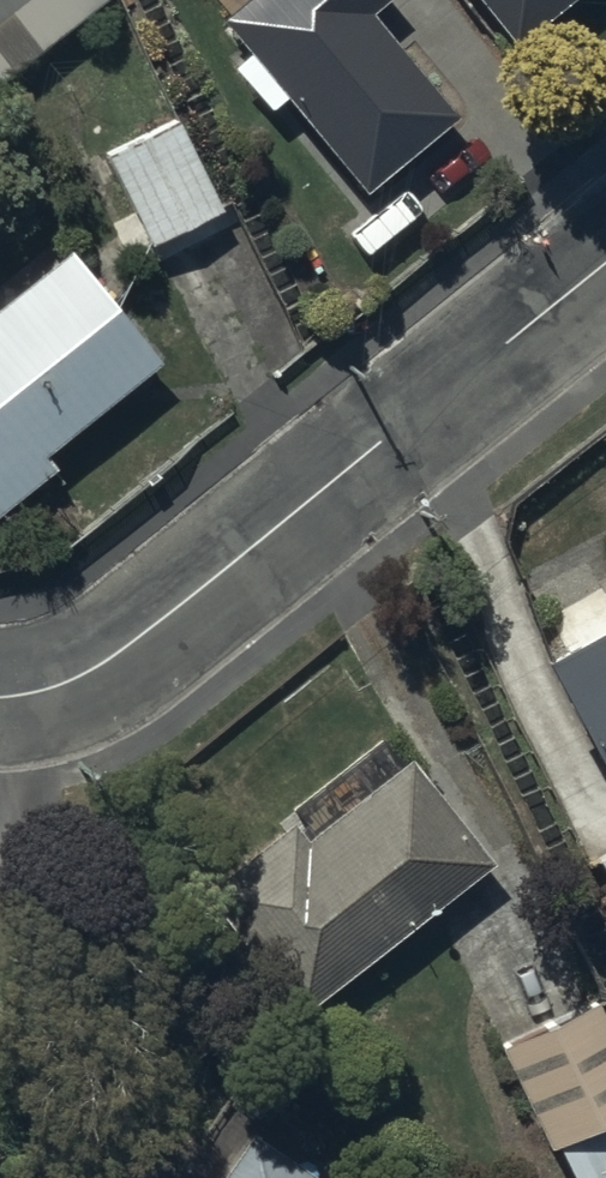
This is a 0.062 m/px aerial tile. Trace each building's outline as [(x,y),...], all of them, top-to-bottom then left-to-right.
[(105,0),(0,0),(0,84),(105,0)] [(220,24),(221,26),(246,58),(227,73),(267,119),(284,104),(358,198),(451,124),(366,17),(387,0),(249,0),(220,24)] [(507,51),(574,0),(468,0),(507,51)] [(176,122),(103,155),(147,251),(220,217),(176,122)] [(61,475),(52,463),(162,375),(61,250),(0,299),(0,524),(61,475)] [(539,635),(553,659),(527,673),(601,802),(605,800),(605,597),(539,635)] [(285,826),(195,896),(294,1022),(488,870),(406,765),(302,847),(285,826)] [(594,1003),(498,1052),(547,1156),(556,1152),(569,1177),(605,1177),(605,1028),(594,1003)] [(244,1139),(216,1177),(303,1177),(244,1139)]
